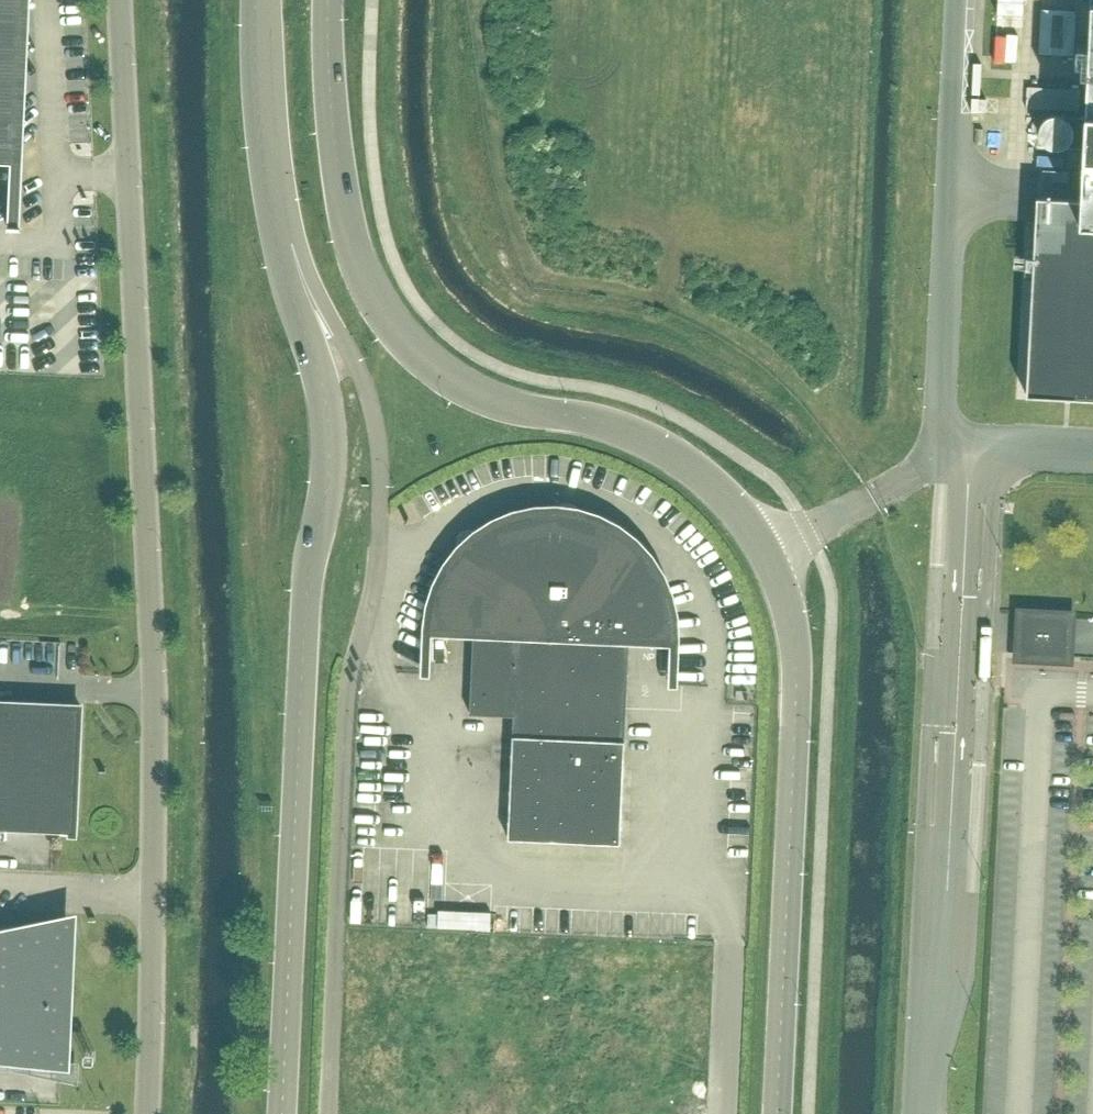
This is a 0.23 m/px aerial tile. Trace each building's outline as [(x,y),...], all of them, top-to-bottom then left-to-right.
[(3,137),(8,134),(12,129),(14,123),(15,117),(21,0),(0,0),(0,138),(3,137)] [(1080,199),(1036,197),(1026,395),(1092,399),(1092,0),(1090,0),(1080,199)] [(1076,11),(1041,9),(1039,53),(1073,55),(1076,11)] [(1039,129),(1039,132),(1039,134),(1040,136),(1041,139),(1042,141),(1043,143),(1045,144),(1047,146),(1049,147),(1051,148),(1053,148),(1056,148),(1058,148),(1061,148),(1063,147),(1065,146),(1067,144),(1069,143),(1070,141),(1071,139),(1072,136),(1073,134),(1073,132),(1073,129),(1072,127),(1071,125),(1070,122),(1069,121),(1067,119),(1065,117),(1063,116),(1061,115),(1058,115),(1056,115),(1053,115),(1051,115),(1049,116),(1047,117),(1045,119),(1043,121),(1042,122),(1040,125),(1040,127),(1039,129)] [(432,606),(430,628),(473,630),(470,714),(513,716),(508,839),(620,844),(630,637),(670,639),(673,639),(672,617),(667,596),(659,576),(648,559),(634,543),(617,530),(598,520),(578,514),(557,511),(535,512),(515,516),(495,525),(477,536),(475,538),(471,533),(460,544),(464,548),(462,550),(449,567),(439,586),(432,606)] [(1065,656),(1067,618),(1023,615),(1021,653),(1065,656)] [(52,832),(75,833),(80,706),(0,703),(0,830),(52,832)] [(59,1060),(65,923),(0,933),(0,1058),(59,1060)]
